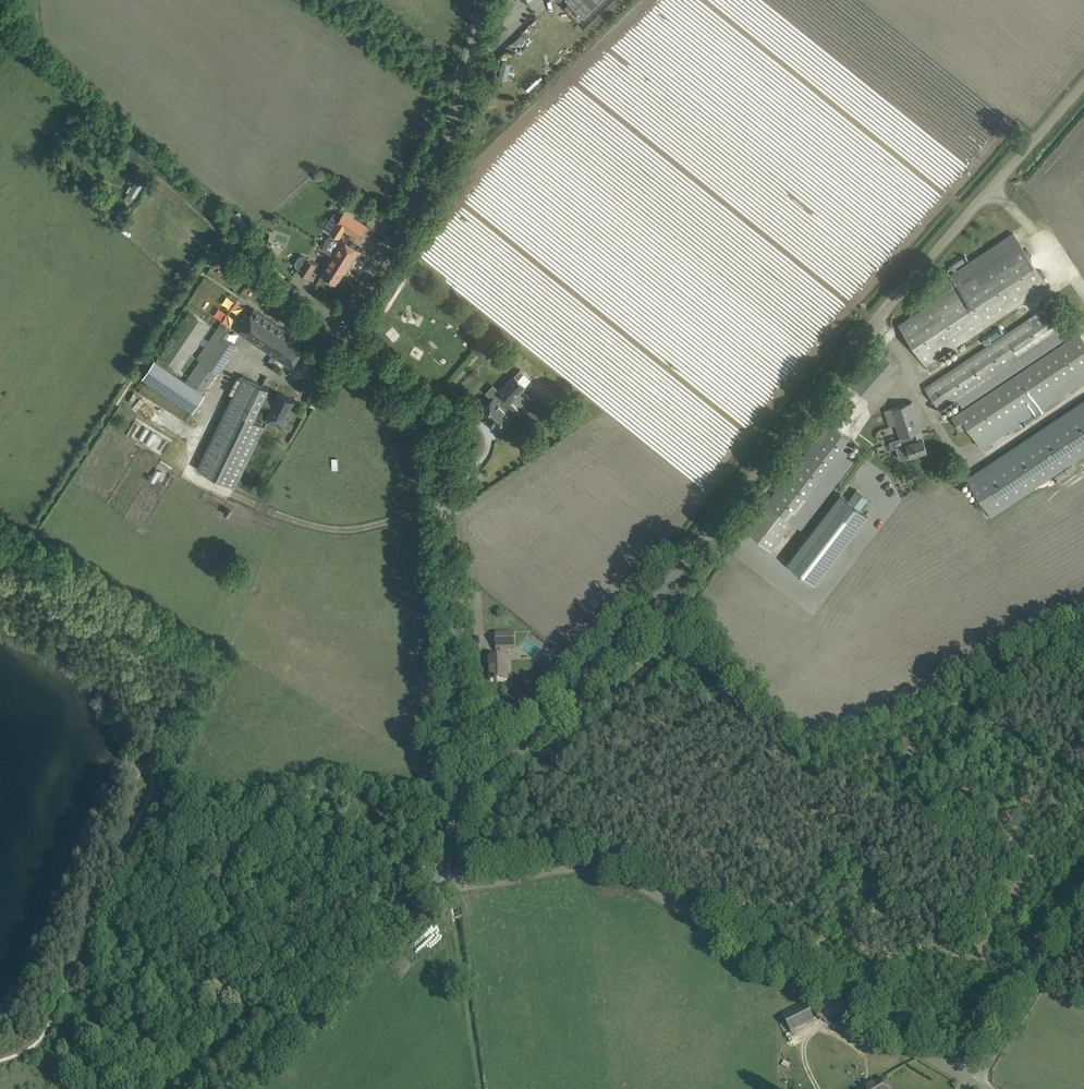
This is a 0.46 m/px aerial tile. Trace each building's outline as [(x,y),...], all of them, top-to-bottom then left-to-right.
[(584,18),(603,0),(566,0),(584,18)] [(503,62),(499,77),(507,79),(511,64),(503,62)] [(136,179),(131,187),(129,185),(125,192),(128,193),(127,193),(128,194),(124,200),(130,203),(134,198),(143,183),(136,179)] [(334,213),(324,229),(331,232),(330,233),(339,238),(345,228),(359,237),(367,225),(354,217),(344,211),(340,217),(334,213)] [(367,224),(379,232),(386,220),(374,213),(367,224)] [(119,226),(126,217),(121,214),(114,223),(119,226)] [(921,309),(899,324),(926,365),(930,371),(942,362),(939,357),(1048,285),(1020,243),(1013,232),(928,288),(931,291),(915,301),(921,309)] [(336,266),(345,272),(359,250),(342,239),(338,244),(329,238),(323,247),(333,253),(340,258),(336,266)] [(345,273),(345,272),(336,266),(340,258),(333,253),(323,268),(325,269),(321,274),(336,284),(344,272),(345,273)] [(308,256),(304,262),(298,271),(308,277),(318,262),(308,256)] [(1052,303),(925,388),(940,410),(957,399),(962,407),(1072,334),(1052,303)] [(295,360),(302,350),(280,335),(284,330),(254,309),(239,331),(283,361),(287,355),(295,360)] [(188,311),(158,355),(170,363),(167,368),(171,371),(175,366),(180,370),(199,342),(203,336),(210,326),(188,311)] [(189,376),(186,381),(203,392),(237,343),(227,337),(231,332),(228,330),(224,327),(220,324),(198,355),(201,357),(195,367),(189,376)] [(952,418),(960,431),(967,427),(981,449),(1083,380),(1083,340),(1079,332),(952,418)] [(479,338),(471,346),(483,358),(491,351),(479,338)] [(877,347),(848,380),(868,397),(897,364),(877,347)] [(506,370),(518,358),(511,352),(500,364),(506,370)] [(155,360),(142,378),(193,412),(205,394),(203,392),(186,381),(171,371),(167,368),(155,360)] [(522,368),(514,376),(499,392),(500,392),(494,398),(493,398),(481,411),(489,419),(490,418),(500,428),(517,409),(510,402),(532,378),(522,368)] [(268,389),(242,376),(197,468),(235,487),(265,426),(253,420),(261,404),(265,396),(268,389)] [(305,400),(315,406),(321,396),(312,390),(305,400)] [(274,401),(265,396),(261,404),(270,409),(266,419),(276,424),(280,417),(288,421),(294,408),(291,406),(294,400),(278,393),(274,401)] [(966,478),(977,495),(986,508),(991,514),(991,515),(1063,468),(1070,463),(1071,462),(1083,454),(1083,400),(966,478)] [(912,402),(891,408),(884,410),(889,426),(896,424),(900,437),(901,437),(904,445),(896,447),(900,459),(926,450),(922,438),(920,431),(921,431),(912,402)] [(578,423),(574,417),(564,425),(567,430),(578,423)] [(767,503),(746,531),(771,550),(792,522),(794,524),(801,529),(809,518),(857,457),(848,450),(854,441),(829,422),(767,503)] [(144,426),(137,437),(143,441),(150,430),(144,426)] [(152,431),(145,442),(150,445),(157,434),(152,431)] [(156,468),(149,480),(155,483),(161,472),(156,468)] [(764,492),(777,476),(770,470),(757,487),(764,492)] [(840,494),(787,562),(815,583),(868,515),(840,494)] [(497,651),(497,650),(498,650),(498,658),(490,658),(491,681),(507,681),(506,651),(514,650),(514,632),(496,633),(497,651)] [(790,1031),(815,1022),(808,1004),(784,1013),(790,1031)] [(853,1024),(846,1035),(864,1045),(870,1034),(853,1024)] [(883,1078),(863,1088),(889,1088),(883,1078)]
